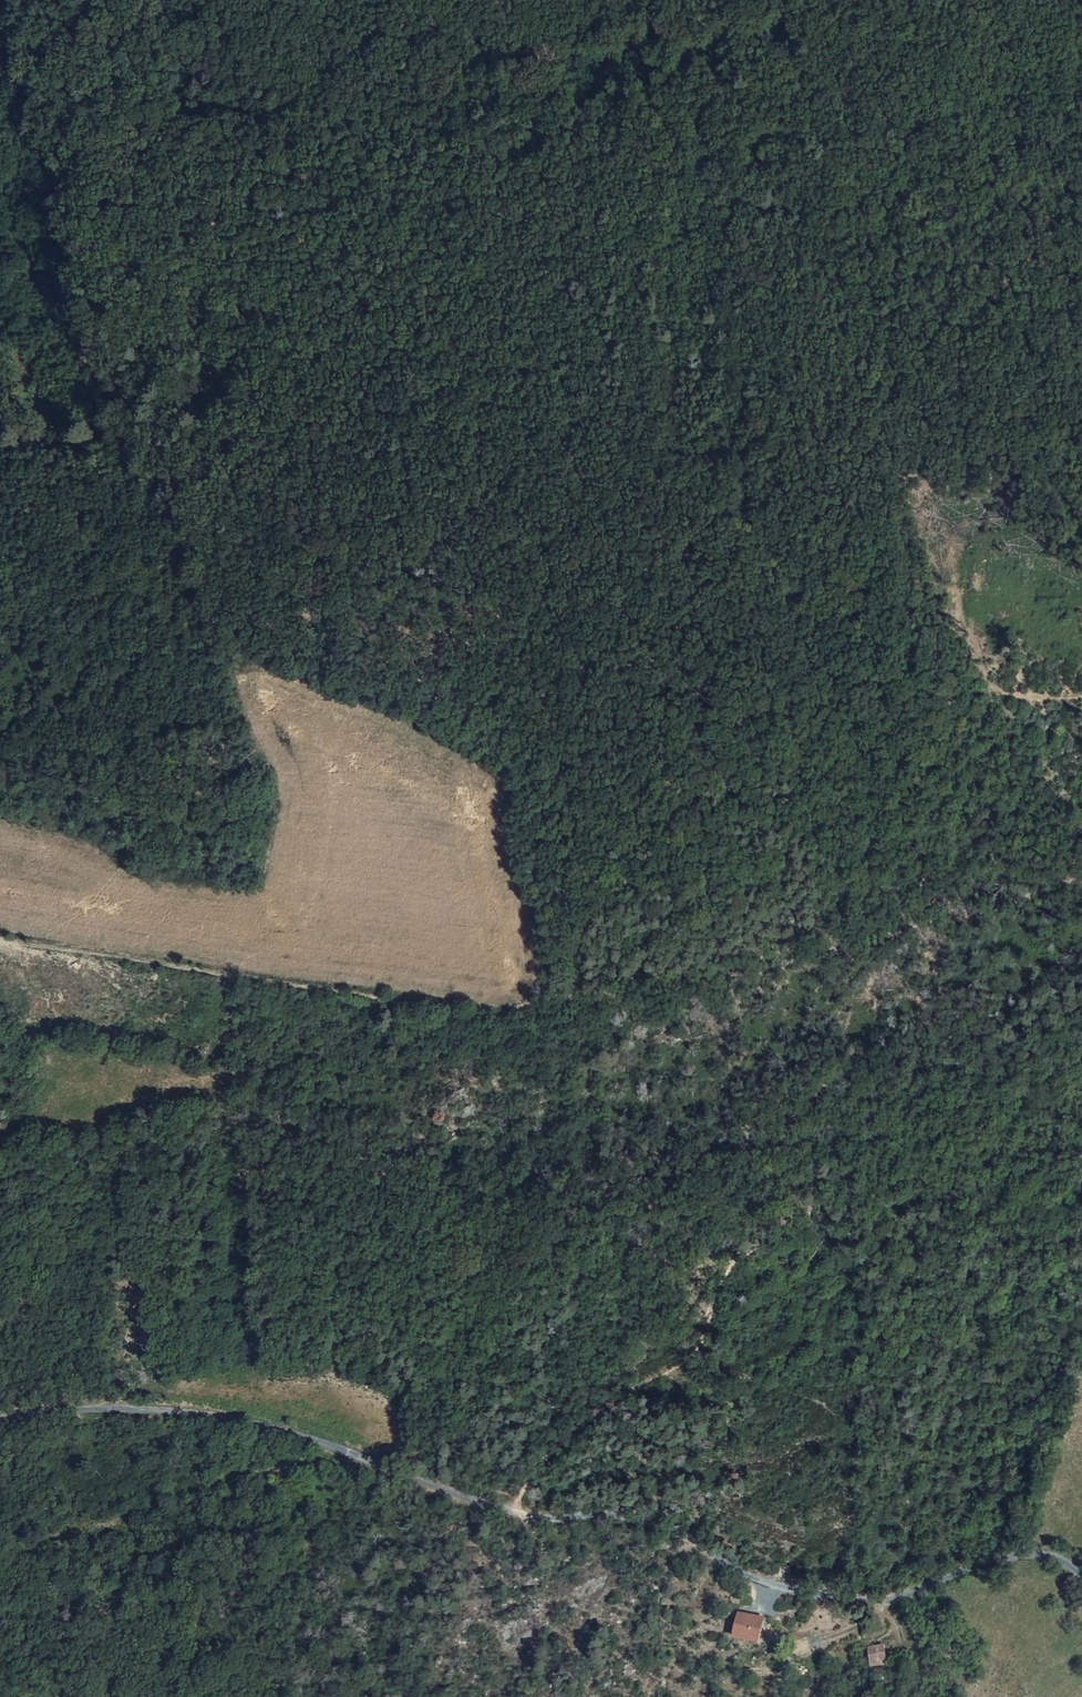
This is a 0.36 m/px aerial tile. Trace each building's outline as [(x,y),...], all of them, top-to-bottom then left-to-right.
[(764,1621),(742,1620),(741,1645),(763,1645),(764,1621)] [(862,1637),(866,1653),(881,1650),(877,1633),(862,1637)]
